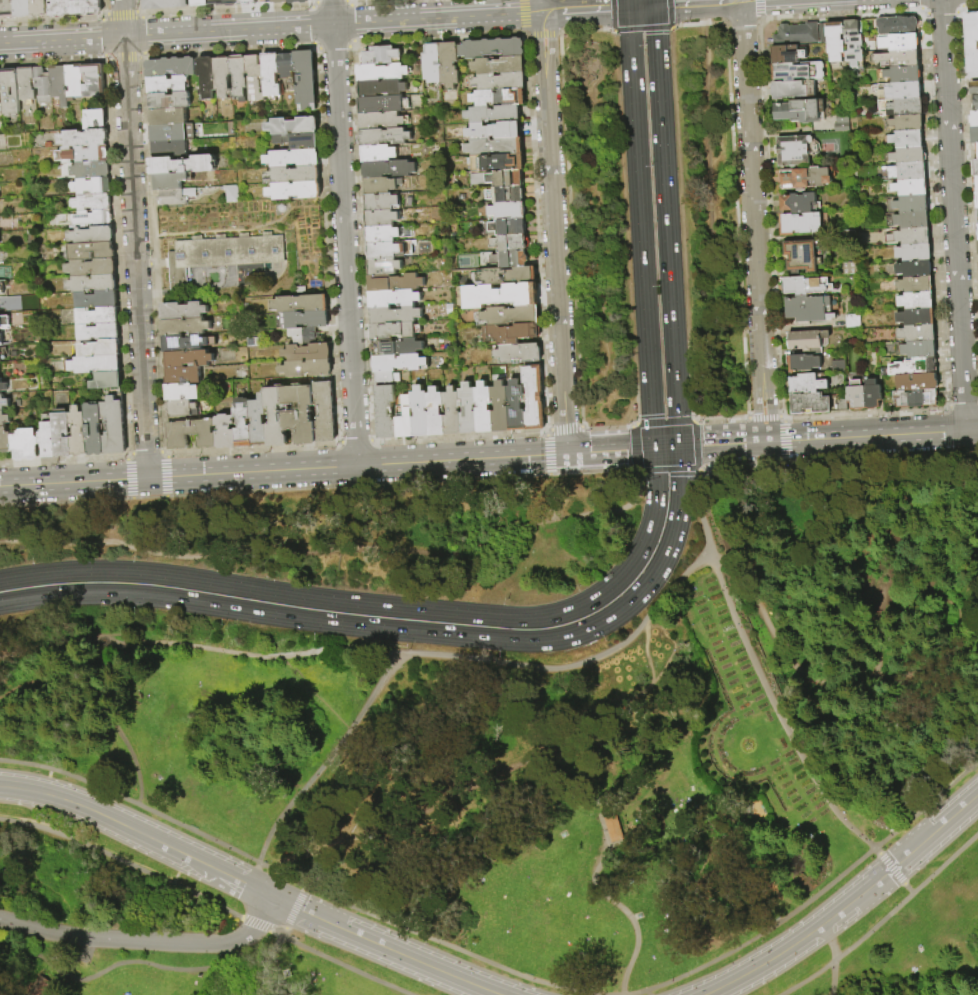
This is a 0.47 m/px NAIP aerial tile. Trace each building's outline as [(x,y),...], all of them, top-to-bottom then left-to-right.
[(8,19),(0,20),(0,0),(12,0),(12,3),(14,3),(15,17),(15,18),(7,18),(8,19)] [(14,3),(14,0),(18,0),(32,0),(32,17),(28,17),(26,19),(21,19),(19,17),(15,17),(14,3)] [(32,17),(32,0),(47,0),(48,16),(44,16),(42,18),(37,18),(35,17),(32,17)] [(77,1),(77,0),(102,0),(101,1),(102,8),(103,10),(103,13),(102,14),(101,16),(97,16),(96,15),(90,15),(89,16),(85,17),(83,15),(68,16),(67,18),(62,18),(61,17),(59,17),(57,19),(53,19),(52,17),(50,18),(49,0),(73,0),(73,1),(77,1)] [(145,10),(145,0),(188,0),(189,8),(164,9),(164,10),(146,11),(146,10),(145,10)] [(963,13),(977,12),(977,72),(967,73),(963,13)] [(897,16),(915,16),(915,18),(917,19),(917,27),(915,28),(916,34),(889,35),(881,35),(879,33),(878,28),(876,27),(876,21),(878,19),(897,18),(897,16)] [(843,24),(843,21),(858,20),(859,35),(861,35),(862,46),(860,46),(861,50),(862,50),(863,66),(858,66),(858,68),(851,68),(850,62),(845,62),(845,53),(845,52),(848,52),(847,45),(844,45),(844,41),(844,34),(843,24)] [(825,25),(826,25),(826,23),(831,23),(833,21),(839,21),(840,23),(842,23),(842,24),(843,24),(844,34),(841,34),(841,41),(844,41),(844,45),(845,52),(845,53),(844,53),(844,62),(839,62),(839,68),(832,69),(832,63),(831,63),(830,54),(828,54),(827,37),(826,37),(825,25)] [(773,46),(772,35),(777,35),(777,27),(778,27),(778,25),(788,24),(788,26),(805,25),(805,23),(816,22),(817,43),(773,46)] [(889,38),(889,35),(916,34),(916,35),(919,38),(919,44),(917,47),(917,50),(903,50),(903,49),(899,49),(899,50),(890,51),(889,46),(881,46),(881,38),(889,38)] [(479,59),(468,60),(468,57),(462,58),(461,46),(466,46),(466,43),(469,42),(470,41),(474,41),(475,42),(484,42),(486,40),(490,40),(492,41),(498,41),(500,40),(504,39),(505,40),(514,40),(516,38),(520,38),(522,40),(524,39),(524,42),(525,43),(525,47),(524,48),(524,49),(526,50),(526,54),(525,55),(525,57),(506,58),(505,56),(486,57),(486,59),(479,59)] [(441,46),(440,44),(458,43),(460,62),(456,63),(456,67),(458,67),(458,71),(460,71),(461,85),(456,85),(456,91),(448,91),(447,85),(443,86),(443,83),(442,68),(444,68),(444,64),(442,64),(441,46)] [(423,55),(426,55),(426,46),(439,45),(439,47),(441,46),(442,64),(442,68),(443,83),(429,84),(429,80),(425,81),(423,55)] [(771,65),(770,47),(798,45),(798,51),(806,50),(806,58),(798,59),(799,63),(793,63),(771,65)] [(378,65),(365,66),(365,64),(362,62),(362,57),(364,55),(364,53),(372,52),(372,48),(395,46),(395,50),(402,50),(402,59),(394,60),(394,64),(378,65)] [(899,50),(903,50),(917,50),(918,50),(919,66),(905,67),(905,65),(900,65),(900,67),(891,67),(890,61),(870,62),(870,54),(890,53),(890,51),(899,50)] [(317,111),(299,112),(299,106),(298,88),(300,87),(299,73),(297,73),(297,72),(296,55),(296,52),(315,51),(318,105),(317,105),(317,111)] [(279,56),(280,73),(278,74),(278,85),(281,85),(281,97),(277,97),(277,99),(271,99),(271,97),(266,98),(265,82),(267,82),(266,78),(265,78),(264,65),(264,55),(279,54),(279,56)] [(281,55),(294,54),(294,56),(296,55),(297,72),(294,72),(294,78),(290,78),(290,80),(284,80),(283,75),(280,75),(280,73),(279,56),(281,56),(281,55)] [(248,74),(249,89),(246,89),(247,103),(240,104),(240,103),(234,103),(233,90),(236,90),(235,75),(232,75),(231,58),(234,57),(244,56),(247,57),(248,74)] [(266,98),(266,101),(251,102),(249,78),(251,78),(251,74),(248,74),(247,57),(247,56),(260,56),(261,65),(264,65),(265,78),(265,82),(266,98)] [(215,59),(216,76),(215,76),(215,81),(216,81),(217,91),(214,91),(214,100),(205,100),(205,96),(201,96),(200,90),(203,90),(202,77),(200,77),(199,60),(201,58),(212,57),(215,59)] [(231,58),(232,75),(230,76),(230,93),(229,93),(230,99),(220,100),(220,91),(217,91),(216,81),(217,81),(217,76),(216,76),(215,59),(219,59),(221,57),(229,57),(231,58)] [(526,73),(504,74),(501,74),(501,72),(497,73),(497,74),(492,75),(480,75),(479,71),(473,72),(473,62),(479,62),(479,59),(486,59),(491,59),(491,62),(496,62),(496,61),(504,60),(503,58),(506,58),(525,57),(526,73)] [(187,76),(179,77),(179,74),(177,74),(176,72),(169,72),(169,74),(167,75),(167,77),(149,78),(147,76),(147,72),(149,70),(146,69),(146,64),(148,64),(148,61),(163,61),(165,59),(170,58),(171,60),(174,60),(175,58),(179,58),(181,60),(186,59),(188,58),(193,58),(194,59),(195,59),(196,76),(187,76)] [(771,65),(793,63),(793,66),(801,65),(801,63),(822,62),(823,64),(824,67),(822,69),(822,70),(824,73),(824,76),(823,78),(823,79),(801,81),(801,78),(795,79),(795,81),(784,82),(784,79),(772,80),(771,65)] [(361,83),(360,83),(360,77),(358,74),(358,70),(359,68),(359,66),(365,66),(378,65),(378,67),(378,68),(393,67),(393,66),(395,64),(403,64),(404,67),(410,67),(411,76),(404,76),(404,80),(402,80),(387,81),(387,79),(382,79),(382,81),(381,81),(361,83)] [(83,66),(84,74),(84,81),(82,81),(83,85),(84,85),(84,90),(85,97),(74,98),(74,102),(69,103),(68,92),(71,92),(70,86),(68,86),(67,67),(76,66),(76,65),(83,65),(83,66)] [(85,98),(85,97),(84,90),(89,90),(88,74),(84,74),(83,66),(104,65),(106,98),(85,98)] [(67,67),(68,86),(65,87),(65,90),(68,90),(68,92),(69,103),(69,108),(62,109),(62,98),(53,99),(52,87),(53,87),(53,82),(52,82),(52,74),(51,67),(58,66),(58,67),(67,67)] [(891,67),(900,67),(905,67),(919,66),(919,69),(920,71),(921,77),(919,79),(919,82),(906,83),(906,81),(901,82),(901,83),(891,83),(891,78),(883,78),(883,70),(891,70),(891,67)] [(34,68),(35,80),(33,80),(34,91),(36,91),(37,101),(20,102),(19,70),(19,68),(34,68)] [(53,99),(53,104),(40,104),(39,89),(35,89),(35,80),(34,68),(44,68),(44,74),(52,74),(52,82),(52,87),(53,99)] [(20,102),(21,115),(20,115),(20,117),(18,117),(18,118),(9,118),(8,117),(7,118),(7,116),(5,116),(3,71),(19,70),(20,102)] [(525,89),(502,90),(502,89),(498,89),(498,91),(495,91),(480,92),(480,88),(474,88),(474,79),(480,78),(480,75),(492,75),(492,78),(497,78),(497,77),(504,77),(504,74),(526,73),(527,89),(525,89)] [(151,95),(149,95),(148,78),(149,78),(167,77),(170,77),(170,81),(175,80),(175,77),(179,77),(187,76),(188,78),(189,78),(190,82),(188,84),(188,93),(176,93),(175,90),(170,90),(171,94),(169,94),(151,95)] [(361,83),(381,81),(381,83),(385,83),(384,81),(387,81),(402,80),(402,84),(408,83),(409,92),(402,92),(403,96),(391,97),(390,95),(379,95),(379,98),(362,99),(362,97),(359,94),(359,88),(361,84),(361,83)] [(772,82),(783,81),(783,82),(814,81),(815,96),(783,98),(783,99),(773,100),(773,96),(771,96),(771,85),(772,85),(772,82)] [(919,82),(920,82),(921,98),(908,99),(908,97),(905,97),(905,99),(878,100),(877,84),(891,83),(901,83),(906,83),(919,82)] [(969,83),(977,82),(977,94),(970,95),(969,83)] [(520,106),(505,106),(505,104),(495,105),(495,103),(490,104),(490,107),(478,108),(478,103),(472,103),(471,95),(478,95),(477,92),(480,92),(495,91),(495,93),(498,93),(498,94),(500,94),(500,91),(502,90),(525,89),(526,105),(520,106)] [(152,110),(152,108),(150,107),(150,97),(151,96),(151,95),(169,94),(169,96),(176,96),(176,93),(188,93),(190,93),(191,94),(191,98),(190,100),(191,102),(192,106),(190,108),(186,108),(152,110)] [(361,115),(360,99),(362,99),(379,98),(391,97),(403,96),(403,100),(410,99),(411,109),(404,109),(404,113),(399,113),(388,113),(385,114),(385,111),(382,111),(382,114),(361,115)] [(921,98),(922,98),(922,115),(908,115),(908,114),(906,114),(906,116),(894,116),(879,117),(878,100),(905,99),(908,99),(921,98)] [(790,101),(823,99),(824,112),(824,119),(824,120),(820,120),(821,122),(799,123),(799,121),(790,121),(790,119),(774,120),(773,104),(791,103),(790,101)] [(473,125),(473,120),(466,120),(466,112),(472,111),(472,108),(478,108),(490,107),(491,107),(491,110),(494,110),(495,111),(497,111),(497,107),(505,106),(520,106),(521,122),(503,123),(502,121),(493,121),(493,120),(486,120),(486,124),(473,125)] [(186,125),(177,125),(177,124),(171,124),(171,126),(159,126),(153,127),(153,124),(151,123),(151,112),(152,111),(152,110),(186,108),(187,125),(186,125)] [(89,131),(86,131),(85,120),(86,119),(86,111),(106,110),(107,127),(91,128),(92,130),(89,131)] [(970,112),(977,111),(977,128),(971,128),(971,124),(969,124),(969,116),(971,116),(970,112)] [(362,131),(361,115),(382,114),(384,114),(384,115),(388,115),(388,113),(399,113),(400,118),(410,117),(411,125),(400,126),(400,129),(390,130),(390,128),(387,128),(387,126),(380,126),(381,130),(362,131)] [(835,114),(848,113),(849,123),(848,123),(836,123),(835,114)] [(894,116),(906,116),(908,115),(922,115),(922,130),(921,130),(910,131),(910,128),(907,128),(908,131),(895,132),(895,127),(887,127),(887,119),(894,119),(894,116)] [(274,136),(274,132),(267,132),(266,124),(274,123),(274,119),(288,119),(288,122),(298,121),(298,118),(317,117),(318,119),(319,120),(319,130),(318,132),(318,134),(304,134),(300,135),(295,135),(295,133),(291,133),(292,135),(274,136)] [(493,140),(474,141),(474,137),(467,138),(467,129),(473,128),(473,125),(486,124),(486,127),(497,127),(497,125),(501,125),(501,123),(503,123),(521,122),(522,138),(497,139),(493,140)] [(836,123),(848,123),(849,131),(834,132),(833,124),(836,123)] [(152,143),(151,129),(159,128),(159,126),(171,126),(177,125),(186,125),(187,141),(173,142),(173,139),(170,139),(170,142),(152,143)] [(971,128),(977,128),(977,144),(975,144),(970,144),(969,128),(971,128)] [(363,147),(363,145),(362,142),(361,141),(361,138),(362,136),(362,131),(381,130),(385,130),(386,132),(391,132),(390,130),(400,129),(406,129),(406,133),(414,133),(414,140),(407,140),(407,144),(396,145),(396,142),(393,142),(393,143),(383,144),(383,146),(363,147)] [(108,146),(92,147),(86,147),(76,147),(73,148),(66,148),(66,145),(60,146),(59,135),(66,135),(66,132),(81,131),(81,133),(89,133),(89,131),(92,130),(107,130),(107,132),(108,132),(109,140),(108,141),(108,146)] [(895,132),(908,131),(910,131),(921,130),(922,147),(909,147),(909,146),(907,146),(907,147),(896,148),(896,143),(888,144),(888,136),(895,135),(895,132)] [(295,151),(293,151),(292,144),(275,145),(274,136),(292,135),(295,135),(300,135),(300,137),(304,136),(304,134),(318,134),(319,134),(320,149),(318,149),(318,150),(308,150),(308,147),(304,147),(304,151),(295,151)] [(776,137),(810,135),(813,138),(813,141),(811,144),(808,144),(809,165),(778,167),(777,154),(774,154),(773,146),(776,146),(776,137)] [(524,154),(503,155),(503,152),(492,153),(492,156),(484,156),(480,156),(473,157),(473,154),(467,154),(466,145),(473,145),(473,141),(474,141),(493,140),(493,142),(498,142),(497,139),(522,138),(523,138),(524,154)] [(175,158),(154,159),(154,150),(152,151),(152,143),(170,142),(171,145),(173,145),(173,142),(187,141),(188,157),(175,158)] [(366,163),(364,164),(363,147),(383,146),(391,145),(391,149),(399,148),(400,159),(392,159),(392,162),(388,162),(366,163)] [(109,162),(93,163),(91,163),(91,160),(85,161),(85,163),(77,163),(77,161),(74,161),(74,163),(65,164),(65,161),(57,162),(57,152),(65,152),(65,148),(66,148),(73,148),(73,151),(76,151),(76,147),(86,147),(86,150),(92,149),(92,147),(108,146),(109,162)] [(922,147),(923,146),(924,153),(926,154),(926,160),(924,161),(924,163),(897,165),(897,161),(889,161),(889,153),(897,153),(896,148),(907,147),(908,149),(909,149),(909,147),(922,147)] [(274,169),(273,165),(266,165),(266,157),(273,157),(273,152),(291,151),(292,153),(295,153),(295,151),(304,151),(308,150),(318,150),(319,150),(319,153),(320,153),(321,167),(320,167),(300,168),(300,165),(290,165),(291,168),(274,169)] [(523,170),(505,171),(505,169),(491,170),(491,172),(484,173),(484,171),(474,171),(473,157),(480,156),(481,159),(484,159),(484,156),(492,156),(492,159),(496,159),(496,156),(503,155),(524,154),(525,170),(523,170)] [(155,176),(153,176),(152,175),(151,169),(153,168),(153,167),(151,166),(151,160),(152,159),(154,159),(175,158),(175,162),(195,161),(195,157),(215,156),(216,158),(216,162),(215,163),(215,165),(216,167),(217,170),(216,172),(195,173),(195,171),(190,171),(190,173),(186,173),(186,174),(181,174),(181,173),(177,173),(177,171),(173,172),(173,175),(155,176)] [(366,163),(388,162),(389,164),(393,163),(393,162),(411,161),(411,164),(418,163),(418,174),(412,174),(412,176),(395,177),(395,175),(386,176),(386,178),(367,179),(367,178),(365,176),(365,167),(366,165),(366,163)] [(78,180),(78,177),(71,177),(71,167),(77,167),(77,163),(85,163),(88,163),(88,166),(93,166),(93,163),(109,162),(109,165),(110,165),(111,176),(109,176),(110,178),(93,179),(92,179),(92,176),(86,177),(86,179),(78,180)] [(897,165),(924,163),(925,163),(926,179),(912,179),(912,178),(910,178),(910,179),(898,180),(898,176),(890,176),(890,168),(897,168),(897,165)] [(321,182),(297,184),(297,182),(293,182),(293,184),(275,185),(271,185),(271,181),(267,181),(266,173),(274,172),(274,169),(291,168),(291,170),(300,170),(300,168),(320,167),(320,168),(321,169),(321,179),(321,180),(321,182)] [(780,170),(800,169),(800,168),(804,168),(805,169),(811,169),(811,167),(820,167),(820,168),(829,168),(829,176),(831,176),(832,184),(825,184),(825,187),(805,188),(805,191),(801,192),(800,192),(797,192),(796,191),(796,189),(781,190),(781,187),(780,187),(779,173),(780,173),(780,170)] [(523,187),(498,188),(498,184),(488,184),(488,175),(497,174),(497,172),(505,171),(523,170),(524,187),(523,187)] [(161,191),(156,191),(155,176),(173,175),(181,174),(186,174),(189,174),(189,181),(182,181),(183,190),(161,191)] [(79,196),(78,193),(73,193),(73,190),(72,188),(72,185),(73,183),(78,183),(78,180),(86,179),(88,179),(89,182),(94,182),(93,179),(110,178),(110,180),(111,180),(112,192),(111,192),(111,195),(110,195),(93,195),(93,193),(87,193),(87,196),(79,196)] [(367,196),(366,179),(367,179),(386,178),(390,178),(390,180),(398,179),(398,180),(405,180),(405,185),(399,186),(399,190),(391,191),(391,194),(383,195),(378,195),(367,196)] [(898,180),(910,179),(912,179),(926,179),(926,195),(899,196),(899,192),(891,192),(891,184),(898,184),(898,180)] [(276,201),(275,197),(268,198),(267,189),(275,189),(275,185),(293,184),(293,186),(297,185),(297,184),(321,182),(321,184),(322,186),(322,195),(322,196),(322,199),(302,200),(302,197),(292,197),(292,200),(276,201)] [(226,186),(239,186),(240,203),(227,204),(226,186)] [(497,204),(496,204),(496,200),(489,200),(488,191),(495,191),(495,188),(498,188),(523,187),(523,190),(525,190),(525,200),(524,200),(524,203),(497,204)] [(162,206),(161,191),(183,190),(197,189),(197,198),(187,198),(188,205),(162,206)] [(790,194),(797,193),(797,196),(804,196),(803,193),(815,192),(816,203),(811,203),(812,213),(791,214),(791,210),(780,211),(779,196),(790,196),(790,194)] [(368,212),(367,196),(378,195),(379,196),(383,196),(383,195),(391,194),(401,194),(402,210),(395,211),(378,212),(376,212),(368,212)] [(80,212),(80,209),(71,209),(70,199),(80,199),(79,196),(87,196),(93,195),(110,195),(110,198),(112,197),(112,208),(110,208),(111,211),(95,211),(94,211),(93,209),(88,209),(88,212),(80,212)] [(926,195),(927,211),(914,212),(914,210),(912,210),(912,212),(900,213),(900,209),(892,209),(891,201),(899,201),(899,196),(926,195)] [(498,221),(497,216),(490,216),(489,207),(497,207),(497,204),(524,203),(525,203),(526,219),(498,221)] [(113,227),(95,228),(95,225),(88,225),(89,228),(83,228),(78,229),(72,229),(72,225),(75,225),(75,223),(73,221),(73,218),(74,216),(80,216),(80,212),(88,212),(90,212),(90,214),(96,214),(95,211),(111,211),(112,211),(113,227)] [(395,227),(384,227),(384,225),(382,225),(382,228),(379,228),(376,228),(369,228),(368,224),(368,223),(367,223),(367,218),(367,216),(368,216),(368,212),(376,212),(376,214),(378,214),(378,212),(395,211),(395,213),(401,212),(402,222),(395,222),(395,227)] [(900,213),(912,212),(914,212),(927,211),(928,227),(917,228),(917,227),(912,227),(912,228),(901,229),(901,226),(894,226),(893,216),(900,215),(900,213)] [(791,214),(812,213),(821,212),(822,227),(820,227),(820,230),(819,230),(819,232),(801,233),(801,231),(794,231),(794,235),(781,236),(780,213),(782,213),(782,215),(791,214)] [(499,237),(491,237),(491,224),(498,224),(498,221),(526,219),(527,235),(526,235),(499,237)] [(114,243),(77,245),(77,242),(70,242),(69,232),(78,232),(78,229),(83,228),(83,231),(93,231),(93,228),(95,228),(113,227),(113,228),(115,231),(115,239),(113,241),(114,243)] [(369,244),(368,244),(367,228),(369,228),(376,228),(376,230),(379,230),(379,228),(382,228),(384,227),(395,227),(396,229),(402,229),(402,238),(396,238),(396,242),(385,243),(384,241),(383,241),(383,243),(379,243),(378,244),(369,244)] [(901,229),(912,228),(917,228),(928,227),(929,227),(930,244),(918,244),(918,243),(913,243),(913,245),(911,245),(902,245),(901,242),(894,242),(894,232),(901,232),(901,229)] [(176,243),(194,241),(194,237),(204,236),(204,241),(217,240),(217,236),(227,235),(227,240),(241,239),(240,234),(250,234),(250,238),(264,237),(264,233),(274,232),(274,237),(284,236),(286,263),(187,269),(188,290),(171,291),(170,264),(177,264),(176,243)] [(500,253),(499,249),(492,249),(491,240),(499,239),(499,237),(526,235),(526,236),(528,238),(528,241),(526,243),(528,246),(528,249),(527,250),(527,251),(500,253)] [(813,239),(823,239),(823,247),(815,248),(815,257),(821,257),(822,265),(816,265),(817,272),(806,273),(806,270),(786,271),(786,259),(788,259),(788,256),(784,256),(783,242),(813,240),(813,239)] [(370,261),(370,256),(369,256),(368,249),(370,249),(369,244),(378,244),(378,246),(379,246),(379,243),(383,243),(385,243),(396,242),(414,241),(414,256),(397,257),(397,259),(386,260),(386,257),(384,257),(384,260),(381,260),(378,260),(370,261)] [(74,261),(70,261),(69,245),(77,245),(114,243),(114,250),(116,252),(117,257),(114,259),(98,260),(97,253),(94,253),(94,260),(86,261),(74,261)] [(902,245),(911,245),(911,246),(918,245),(918,244),(930,244),(930,260),(919,260),(919,259),(914,259),(914,261),(913,261),(902,261),(902,258),(895,258),(894,248),(902,248),(902,245)] [(504,269),(500,269),(500,265),(493,265),(492,256),(500,255),(500,253),(527,251),(527,255),(529,257),(529,261),(527,264),(528,267),(515,268),(504,269)] [(117,276),(95,277),(95,272),(93,272),(93,275),(91,275),(91,277),(74,277),(74,274),(67,274),(67,265),(74,265),(74,261),(86,261),(86,263),(97,263),(97,260),(98,260),(114,259),(116,259),(116,261),(117,262),(117,272),(116,273),(117,276)] [(392,276),(371,277),(370,261),(378,260),(379,263),(381,262),(381,260),(384,260),(386,260),(397,259),(397,261),(404,261),(404,270),(398,271),(398,276),(392,276)] [(902,261),(913,261),(919,261),(919,260),(930,260),(931,276),(920,276),(920,275),(915,276),(915,277),(913,277),(904,277),(903,274),(895,275),(895,264),(902,264),(902,261)] [(537,283),(505,285),(496,286),(487,286),(487,283),(480,284),(479,274),(486,273),(486,270),(500,269),(504,269),(504,271),(515,271),(515,268),(528,267),(536,267),(537,283)] [(415,290),(402,291),(402,289),(399,289),(399,288),(397,288),(397,291),(396,291),(371,293),(370,277),(371,277),(392,276),(392,278),(403,277),(403,278),(407,278),(407,275),(419,274),(419,279),(426,278),(427,287),(420,287),(420,290),(415,290)] [(77,293),(75,293),(75,291),(69,291),(68,282),(75,281),(74,277),(91,277),(91,278),(94,278),(94,281),(95,281),(95,277),(117,276),(117,280),(118,281),(118,288),(117,289),(117,292),(98,292),(98,290),(88,291),(88,293),(77,293)] [(904,277),(913,277),(913,278),(920,277),(920,276),(931,276),(932,292),(921,293),(921,291),(916,292),(916,293),(914,293),(904,293),(904,290),(896,291),(896,281),(904,280),(904,277)] [(784,278),(806,277),(806,279),(828,278),(828,285),(832,285),(832,293),(808,294),(796,295),(796,294),(785,294),(784,294),(782,294),(781,284),(784,284),(784,278)] [(465,287),(479,286),(479,289),(482,288),(482,286),(487,286),(496,286),(496,290),(506,289),(505,285),(537,283),(539,306),(518,307),(518,304),(485,305),(486,309),(467,310),(465,287)] [(371,309),(370,293),(371,293),(396,291),(396,293),(400,293),(400,291),(402,291),(415,290),(415,293),(423,293),(424,302),(416,302),(416,307),(404,307),(404,304),(392,305),(392,308),(371,309)] [(119,308),(99,309),(97,309),(97,307),(93,307),(93,309),(90,309),(79,309),(78,310),(77,293),(88,293),(89,293),(89,296),(99,296),(98,292),(117,292),(118,292),(119,308)] [(904,293),(914,293),(914,294),(921,294),(921,293),(932,292),(933,292),(933,308),(922,309),(921,308),(917,308),(917,309),(916,309),(905,310),(905,307),(897,307),(896,297),(904,297),(904,293)] [(796,295),(808,294),(808,298),(830,296),(831,307),(825,307),(826,314),(836,314),(836,319),(827,319),(827,321),(809,322),(809,325),(794,326),(794,319),(785,319),(784,298),(795,297),(795,295),(796,295)] [(329,312),(308,313),(307,313),(307,310),(299,311),(299,313),(287,314),(281,314),(281,311),(273,312),(272,301),(280,301),(280,297),(295,297),(296,298),(303,298),(304,296),(329,295),(329,312)] [(0,296),(0,305),(2,305),(2,311),(18,310),(18,296),(0,296)] [(163,321),(162,304),(181,303),(181,306),(192,306),(192,303),(202,302),(203,307),(209,307),(209,314),(203,314),(203,319),(189,320),(189,317),(185,317),(185,320),(163,321)] [(539,324),(517,325),(515,325),(515,322),(510,323),(510,325),(498,326),(491,326),(490,322),(481,323),(481,313),(490,312),(490,309),(506,308),(506,310),(518,310),(518,307),(539,306),(540,324),(539,324)] [(372,325),(371,309),(392,308),(392,311),(405,310),(404,307),(416,307),(416,310),(423,309),(424,319),(417,319),(417,323),(415,323),(400,324),(400,322),(397,322),(397,324),(372,325)] [(120,324),(100,325),(98,325),(98,323),(94,323),(94,325),(91,325),(79,326),(79,309),(90,309),(90,312),(99,312),(99,309),(119,308),(120,324)] [(905,310),(916,309),(916,310),(922,310),(922,309),(933,308),(934,324),(923,325),(922,325),(922,324),(917,324),(917,325),(916,325),(905,326),(905,323),(896,323),(896,313),(905,313),(905,310)] [(290,330),(281,330),(281,315),(287,315),(287,314),(299,313),(303,313),(303,315),(307,314),(307,316),(309,316),(308,313),(329,312),(329,328),(317,329),(311,329),(310,326),(300,326),(300,329),(290,330)] [(844,315),(859,314),(860,327),(845,328),(844,315)] [(164,337),(163,321),(185,320),(186,320),(186,322),(189,321),(189,320),(203,319),(205,319),(205,323),(212,323),(212,331),(205,331),(205,335),(203,335),(203,336),(192,336),(191,336),(191,333),(183,333),(183,336),(164,337)] [(374,342),(373,342),(372,325),(397,324),(397,325),(400,325),(400,324),(415,323),(416,326),(423,325),(423,334),(416,334),(416,339),(407,340),(405,340),(405,337),(393,338),(394,341),(374,342)] [(120,340),(102,341),(98,341),(98,339),(95,339),(96,341),(80,342),(79,326),(91,325),(91,328),(100,328),(100,325),(120,324),(120,340)] [(501,346),(499,346),(499,343),(485,343),(484,327),(491,326),(498,326),(500,329),(517,328),(517,325),(539,324),(539,328),(541,328),(541,338),(540,338),(540,339),(519,340),(520,345),(501,346)] [(905,326),(916,325),(917,326),(923,326),(923,325),(934,324),(935,341),(923,341),(923,340),(918,340),(918,342),(907,342),(906,342),(905,339),(896,340),(896,329),(905,328),(905,326)] [(300,346),(295,346),(295,338),(290,338),(290,330),(300,329),(311,329),(317,329),(318,345),(312,345),(300,346)] [(787,332),(820,330),(820,331),(829,331),(829,338),(821,339),(821,340),(827,340),(827,343),(825,346),(820,347),(821,354),(806,355),(804,355),(804,352),(803,352),(803,349),(788,350),(788,348),(786,347),(786,342),(788,341),(787,332)] [(167,353),(164,353),(164,337),(183,336),(183,340),(193,339),(192,336),(203,336),(204,338),(217,338),(217,346),(204,347),(204,351),(191,352),(189,352),(189,350),(187,350),(187,352),(167,353)] [(375,358),(375,354),(373,352),(372,347),(374,345),(374,342),(394,341),(394,343),(407,343),(407,340),(416,339),(418,339),(418,342),(425,342),(426,351),(419,351),(419,356),(403,356),(402,357),(402,354),(399,354),(399,357),(398,357),(375,358)] [(121,356),(98,357),(98,355),(96,355),(96,357),(89,358),(80,358),(80,345),(87,344),(88,347),(91,346),(91,344),(102,344),(102,341),(120,340),(121,356)] [(935,341),(935,357),(934,358),(912,359),(908,359),(908,355),(901,355),(900,345),(908,345),(907,342),(918,342),(923,341),(935,341)] [(331,360),(309,361),(309,359),(306,359),(306,361),(290,362),(290,358),(283,358),(283,351),(289,350),(289,346),(295,346),(300,346),(300,349),(305,348),(312,347),(312,345),(318,345),(330,344),(330,346),(332,349),(332,351),(332,353),(332,355),(331,357),(331,360)] [(540,344),(540,348),(542,347),(543,362),(524,363),(523,360),(514,360),(514,364),(502,365),(502,359),(495,360),(494,351),(501,351),(501,346),(520,345),(540,344)] [(201,368),(198,368),(198,364),(186,365),(186,368),(168,369),(168,367),(166,366),(166,361),(167,359),(167,353),(187,352),(188,352),(188,354),(191,354),(191,352),(204,351),(209,351),(209,355),(215,355),(215,362),(210,362),(210,367),(201,368)] [(376,374),(376,370),(375,368),(374,363),(375,361),(375,358),(398,357),(398,361),(400,361),(400,358),(404,358),(403,356),(419,356),(421,355),(422,359),(429,359),(430,370),(422,370),(422,371),(411,372),(411,369),(407,369),(407,370),(401,370),(399,369),(397,369),(397,373),(394,373),(376,374)] [(804,355),(806,355),(806,356),(814,355),(814,357),(820,356),(821,368),(811,368),(811,371),(797,372),(797,373),(789,373),(788,356),(804,355)] [(77,358),(80,358),(89,358),(90,359),(97,358),(98,357),(121,356),(121,372),(101,373),(101,371),(97,371),(97,372),(94,372),(94,374),(78,374),(78,372),(66,372),(66,362),(77,361),(77,358)] [(912,359),(934,358),(935,358),(936,373),(935,373),(913,374),(910,375),(895,375),(889,376),(887,373),(887,369),(888,368),(888,365),(894,365),(894,363),(902,362),(902,364),(904,363),(904,361),(912,361),(912,359)] [(315,383),(314,377),(312,377),(312,374),(310,374),(308,375),(305,375),(305,378),(288,378),(288,374),(281,375),(279,373),(279,369),(280,367),(288,366),(287,362),(290,362),(306,361),(306,363),(309,363),(309,361),(331,360),(331,364),(333,365),(333,372),(332,372),(332,382),(315,383)] [(527,431),(526,413),(528,413),(528,409),(529,409),(528,388),(527,389),(527,385),(524,385),(523,368),(534,368),(534,366),(542,366),(544,394),(543,394),(543,403),(544,403),(546,430),(527,431)] [(167,385),(167,377),(168,377),(168,369),(186,368),(198,368),(201,368),(202,384),(193,384),(188,384),(183,385),(167,385)] [(92,390),(92,382),(98,382),(97,373),(101,373),(121,372),(122,372),(123,389),(92,390)] [(377,384),(376,374),(394,373),(394,375),(401,374),(401,383),(377,384)] [(798,374),(816,373),(816,381),(827,381),(828,389),(817,389),(817,392),(805,393),(790,393),(789,377),(798,377),(798,374)] [(935,373),(935,381),(937,382),(937,387),(935,390),(898,391),(897,386),(896,386),(895,375),(910,375),(910,381),(914,381),(913,374),(935,373)] [(3,395),(0,395),(0,379),(2,379),(2,384),(8,384),(8,392),(3,392),(3,395)] [(863,386),(866,386),(866,380),(876,379),(877,386),(880,385),(881,387),(881,392),(881,393),(882,393),(882,401),(879,401),(880,408),(876,408),(875,410),(869,410),(868,408),(864,409),(863,386)] [(508,387),(512,387),(511,380),(520,380),(520,387),(524,386),(525,398),(522,398),(522,410),(525,410),(526,413),(527,431),(511,432),(509,408),(512,407),(512,406),(511,406),(511,403),(509,403),(508,387)] [(850,409),(849,403),(846,403),(846,397),(846,395),(848,395),(846,394),(846,387),(850,387),(850,381),(861,380),(861,386),(863,386),(864,409),(850,409)] [(495,433),(494,412),(497,412),(496,399),(493,399),(492,388),(497,388),(497,382),(505,381),(505,388),(508,387),(509,403),(507,403),(508,406),(505,406),(505,408),(509,408),(511,432),(495,433)] [(315,387),(315,383),(332,382),(334,382),(336,442),(315,443),(313,422),(316,416),(319,417),(319,413),(319,409),(318,406),(318,405),(315,403),(315,387)] [(479,433),(477,412),(477,409),(481,409),(481,407),(479,407),(478,404),(477,404),(476,389),(480,389),(479,382),(487,382),(487,389),(492,388),(493,399),(490,399),(490,412),(494,412),(495,433),(479,434),(479,433)] [(462,435),(461,414),(464,414),(464,408),(461,408),(460,393),(460,390),(464,390),(463,383),(472,383),(472,390),(476,389),(477,404),(477,406),(475,406),(475,409),(474,409),(475,413),(477,412),(479,433),(474,433),(474,434),(462,435)] [(170,401),(168,402),(167,385),(183,385),(183,387),(188,387),(188,384),(193,384),(193,386),(200,386),(201,400),(193,401),(189,401),(189,397),(184,397),(184,401),(170,401)] [(379,440),(376,386),(380,385),(380,387),(395,386),(396,403),(393,403),(393,408),(390,408),(390,416),(393,415),(394,420),(397,420),(398,439),(379,440)] [(414,438),(413,418),(416,418),(416,413),(415,413),(415,410),(412,410),(412,396),(412,393),(415,393),(415,386),(424,386),(424,393),(428,392),(428,394),(429,409),(427,409),(427,412),(429,412),(429,413),(430,437),(414,438)] [(284,431),(283,433),(285,434),(287,445),(269,448),(268,445),(268,425),(271,425),(271,409),(267,409),(266,394),(263,387),(279,387),(280,402),(280,410),(284,431)] [(279,387),(315,387),(315,403),(316,406),(310,406),(310,421),(313,422),(315,443),(314,443),(295,444),(294,436),(295,433),(300,431),(296,431),(296,430),(290,429),(288,430),(284,431),(280,410),(294,409),(293,403),(280,402),(279,387)] [(430,437),(429,413),(431,413),(431,410),(429,410),(429,409),(428,394),(431,394),(431,388),(439,387),(440,394),(443,393),(444,394),(444,406),(442,407),(442,417),(445,417),(446,436),(430,437)] [(446,436),(445,417),(448,416),(448,406),(444,406),(444,394),(450,394),(449,387),(456,387),(457,393),(460,393),(461,408),(461,409),(459,409),(459,413),(461,413),(461,414),(462,435),(446,436)] [(935,390),(937,390),(937,391),(937,395),(936,397),(936,406),(896,408),(895,400),(892,400),(892,392),(898,391),(935,390)] [(790,394),(802,393),(802,394),(805,394),(805,393),(817,392),(823,392),(823,397),(830,397),(830,398),(831,412),(831,413),(812,414),(811,410),(803,411),(803,415),(791,415),(790,394)] [(252,419),(251,401),(260,401),(260,394),(266,394),(267,409),(267,416),(264,416),(265,425),(268,425),(268,445),(253,446),(252,427),(252,425),(254,425),(254,422),(255,422),(255,419),(252,419)] [(6,411),(0,411),(0,395),(3,395),(5,397),(5,400),(11,399),(11,407),(6,408),(6,411)] [(105,454),(104,437),(107,437),(106,420),(104,420),(103,406),(103,404),(105,403),(104,398),(109,398),(109,397),(117,396),(117,402),(124,401),(127,454),(105,455),(105,454)] [(398,439),(397,420),(397,419),(405,418),(405,410),(403,410),(402,396),(412,396),(412,410),(413,418),(414,438),(398,439)] [(831,412),(830,398),(846,397),(846,403),(847,411),(831,412)] [(235,416),(235,409),(237,409),(237,400),(251,399),(251,401),(252,419),(249,420),(250,427),(252,427),(253,446),(253,447),(237,448),(236,431),(236,429),(240,429),(240,426),(239,425),(238,419),(235,419),(235,416)] [(170,401),(184,401),(189,401),(193,401),(193,404),(199,404),(199,410),(198,410),(198,416),(193,416),(193,417),(170,418),(170,413),(169,412),(168,405),(170,404),(170,401)] [(87,413),(86,406),(89,404),(100,403),(100,406),(103,406),(104,420),(104,425),(101,425),(101,434),(104,434),(104,437),(105,454),(104,454),(103,456),(100,456),(98,454),(96,454),(94,457),(91,457),(89,454),(88,433),(88,429),(87,413)] [(72,455),(72,438),(75,438),(74,425),(71,426),(70,413),(74,413),(74,406),(82,406),(83,413),(87,413),(88,429),(85,429),(85,433),(88,433),(89,454),(89,455),(85,455),(84,457),(78,457),(77,456),(73,456),(73,455),(72,455)] [(55,423),(54,415),(56,414),(56,411),(69,410),(69,414),(70,413),(71,426),(72,434),(65,434),(65,438),(72,438),(72,455),(71,458),(67,458),(65,456),(64,456),(62,458),(59,458),(57,456),(56,456),(55,423)] [(7,427),(0,428),(0,411),(6,411),(6,415),(12,415),(12,424),(7,424),(7,427)] [(40,439),(40,438),(41,437),(41,433),(43,433),(43,431),(44,431),(43,416),(52,415),(53,423),(55,423),(56,456),(56,458),(43,459),(43,457),(41,457),(40,445),(40,439)] [(217,448),(217,434),(217,432),(221,432),(221,431),(219,431),(219,427),(217,427),(216,420),(216,419),(218,417),(221,417),(221,416),(230,415),(230,417),(235,416),(235,419),(236,425),(233,425),(233,428),(232,428),(232,431),(236,431),(237,448),(237,449),(229,449),(229,448),(227,448),(227,449),(220,450),(220,448),(217,448)] [(165,422),(180,423),(180,422),(206,421),(208,419),(214,419),(216,420),(217,427),(214,427),(214,434),(217,434),(217,448),(201,449),(200,446),(199,441),(202,439),(202,436),(188,436),(188,440),(189,442),(190,447),(188,450),(181,450),(180,449),(177,449),(177,450),(170,451),(170,444),(167,444),(165,439),(165,422)] [(1,453),(0,454),(0,428),(7,427),(8,427),(8,433),(13,433),(13,436),(14,452),(11,452),(10,454),(5,454),(3,453),(1,453)] [(14,452),(13,436),(19,436),(19,432),(21,432),(21,430),(37,429),(38,437),(40,439),(40,445),(39,446),(39,457),(40,457),(40,459),(37,460),(36,461),(31,461),(30,460),(26,460),(25,462),(20,462),(18,460),(16,460),(16,452),(14,452)] [(602,817),(609,842),(623,838),(615,813),(602,817)] [(27,994),(48,994),(46,994),(53,982),(40,974),(27,994)]
